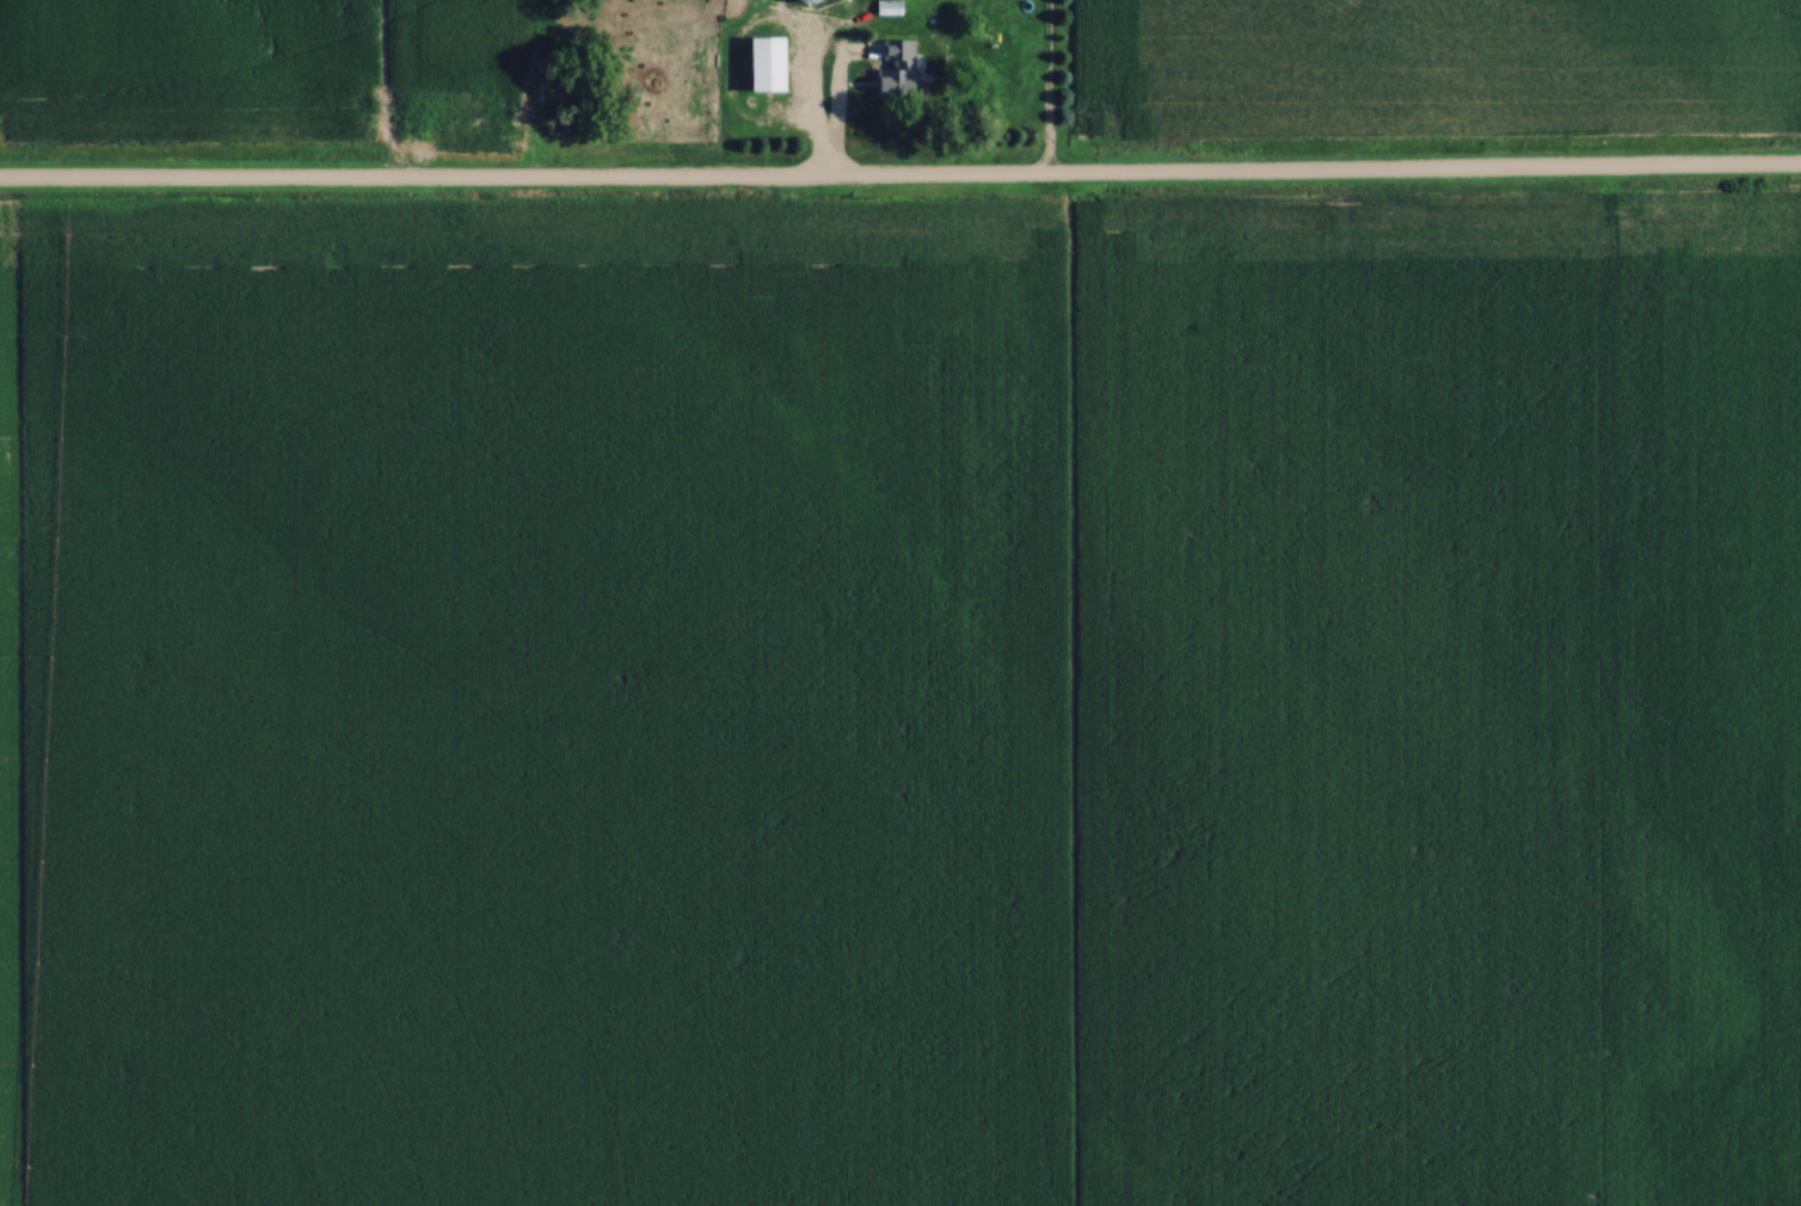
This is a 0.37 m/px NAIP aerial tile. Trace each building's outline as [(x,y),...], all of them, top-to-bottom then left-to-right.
[(750,39),(750,93),(788,93),(788,39),(750,39)] [(917,42),(881,42),(881,71),(877,71),(877,100),(917,100),(917,42)]
